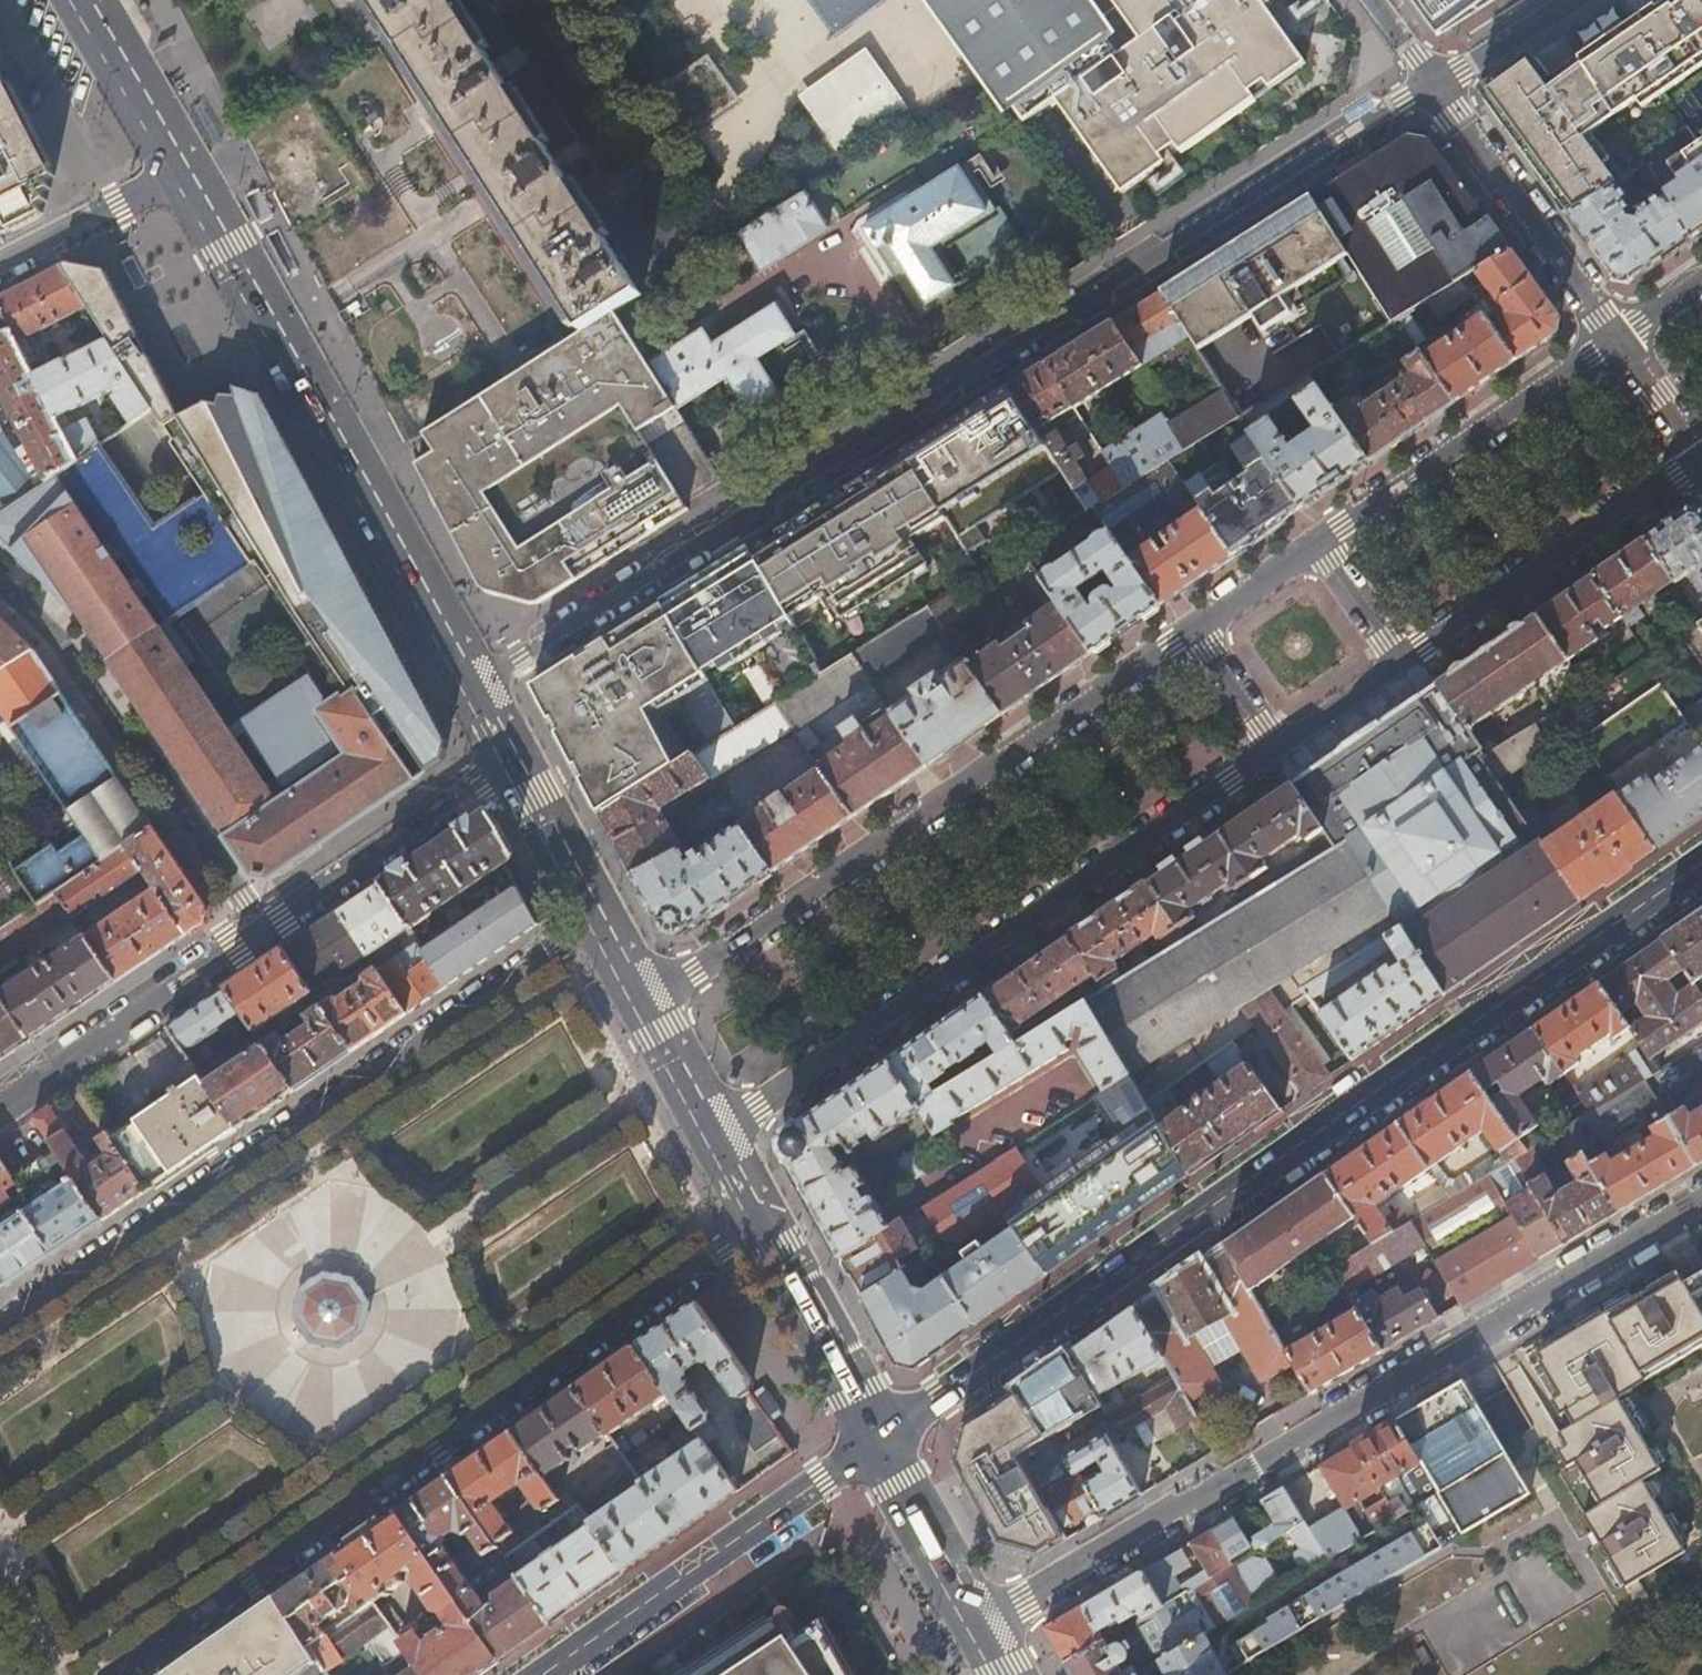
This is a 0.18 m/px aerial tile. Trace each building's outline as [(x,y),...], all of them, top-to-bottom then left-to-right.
[(618,312),(643,296),(621,263),(620,261),(612,249),(606,238),(587,209),(572,186),(564,173),(555,159),(549,150),(516,97),(504,79),(495,64),(488,54),(454,1),(454,0),(370,0),(366,4),(385,33),(391,29),(432,94),(426,99),(445,129),(452,125),(492,188),(485,192),(503,222),(510,217),(551,281),(544,286),(563,317),(572,312),(585,333),(618,312)] [(454,1),(488,54),(495,49),(463,0),(456,0),(454,1)] [(524,2),(523,0),(500,0),(505,11),(524,2)] [(699,62),(803,4),(801,0),(664,0),(699,62)] [(888,0),(809,0),(834,37),(888,0)] [(909,106),(969,68),(925,0),(896,0),(833,40),(844,57),(868,42),(909,106)] [(994,75),(948,10),(940,0),(930,0),(987,79),(994,75)] [(1268,0),(940,0),(948,10),(994,75),(1027,121),(1058,99),(1123,191),(1306,63),(1263,3),(1268,0)] [(1437,38),(1498,0),(1410,0),(1437,38)] [(1669,2),(1675,11),(1671,13),(1701,57),(1701,0),(1668,0),(1669,2)] [(1642,32),(1673,76),(1701,57),(1671,13),(1675,11),(1669,2),(1658,9),(1656,7),(1602,44),(1603,44),(1604,44),(1604,43),(1605,43),(1605,42),(1606,42),(1607,42),(1607,41),(1608,41),(1609,40),(1610,40),(1611,39),(1612,39),(1613,38),(1614,38),(1615,38),(1616,37),(1617,37),(1618,37),(1618,36),(1619,36),(1620,36),(1621,36),(1622,36),(1622,35),(1623,35),(1624,35),(1625,35),(1626,35),(1627,35),(1628,34),(1629,34),(1630,34),(1631,34),(1632,34),(1633,34),(1634,34),(1635,34),(1635,33),(1636,33),(1637,33),(1638,33),(1639,33),(1640,33),(1641,33),(1642,32)] [(1580,59),(1647,167),(1654,179),(1661,189),(1692,239),(1701,233),(1701,137),(1697,140),(1685,121),(1676,126),(1667,113),(1676,108),(1662,88),(1674,79),(1673,76),(1642,32),(1641,33),(1640,33),(1639,33),(1638,33),(1637,33),(1636,33),(1635,33),(1635,34),(1634,34),(1633,34),(1632,34),(1631,34),(1630,34),(1629,34),(1628,34),(1627,35),(1626,35),(1625,35),(1624,35),(1623,35),(1622,35),(1622,36),(1621,36),(1620,36),(1619,36),(1618,36),(1618,37),(1617,37),(1616,37),(1615,38),(1614,38),(1613,38),(1612,39),(1611,39),(1610,40),(1609,40),(1608,41),(1607,41),(1607,42),(1606,42),(1605,42),(1605,43),(1604,43),(1604,44),(1603,44),(1602,44),(1580,59)] [(1494,98),(1488,102),(1569,215),(1619,185),(1642,171),(1647,167),(1580,59),(1552,80),(1536,58),(1489,92),(1494,98)] [(712,59),(667,85),(695,134),(741,108),(712,59)] [(502,60),(495,64),(504,79),(511,74),(502,60)] [(861,60),(803,101),(847,161),(904,120),(861,60)] [(28,221),(40,215),(37,208),(44,205),(40,196),(49,192),(45,184),(53,181),(53,179),(50,175),(36,148),(5,87),(0,90),(0,178),(28,221)] [(1489,92),(1484,96),(1483,96),(1484,97),(1488,102),(1494,98),(1489,92)] [(516,97),(549,150),(556,145),(523,93),(516,97)] [(253,148),(286,212),(355,170),(316,108),(284,128),(253,148)] [(1462,281),(1511,251),(1429,139),(1408,134),(1309,197),(1346,254),(1390,324),(1398,319),(1408,314),(1427,302),(1462,281)] [(555,159),(564,173),(571,168),(563,155),(555,159)] [(626,197),(650,182),(640,166),(616,181),(626,197)] [(1654,179),(1647,167),(1642,171),(1649,182),(1654,179)] [(1013,252),(961,169),(866,228),(879,249),(889,243),(892,249),(895,247),(931,303),(1013,252)] [(28,221),(0,178),(0,235),(28,221)] [(587,209),(606,238),(613,234),(580,182),(572,186),(587,209)] [(1569,215),(1568,215),(1614,278),(1630,283),(1648,270),(1692,239),(1661,189),(1655,192),(1659,198),(1640,212),(1638,220),(1628,219),(1629,211),(1625,203),(1629,201),(1619,185),(1569,215)] [(829,228),(807,193),(761,222),(785,257),(829,228)] [(1346,254),(1309,197),(1159,292),(1195,349),(1254,312),(1281,295),(1346,254)] [(620,261),(621,263),(628,258),(620,244),(612,249),(620,261)] [(1559,317),(1511,251),(1462,281),(1471,295),(1484,314),(1490,309),(1483,299),(1490,294),(1498,304),(1500,304),(1504,310),(1499,313),(1502,317),(1492,325),(1516,360),(1538,345),(1557,332),(1559,317)] [(103,276),(66,263),(60,266),(85,306),(107,340),(152,409),(163,425),(178,415),(103,276)] [(152,409),(107,340),(67,360),(64,359),(46,368),(41,358),(49,354),(43,349),(41,347),(37,348),(31,335),(85,306),(60,266),(0,297),(0,308),(77,459),(99,444),(124,428),(119,420),(104,430),(105,432),(96,438),(81,407),(114,390),(117,394),(113,396),(130,424),(152,409)] [(1471,295),(1462,281),(1427,302),(1439,318),(1471,295)] [(1195,349),(1159,292),(1046,363),(1074,406),(1075,408),(1138,368),(1139,368),(1143,368),(1165,391),(1197,370),(1205,364),(1195,349)] [(1291,309),(1281,295),(1254,312),(1263,327),(1291,309)] [(651,363),(678,407),(731,375),(755,412),(784,394),(760,356),(795,334),(777,305),(712,344),(703,330),(651,363)] [(0,308),(0,390),(46,480),(77,459),(0,308)] [(537,607),(688,512),(641,433),(679,409),(678,407),(651,363),(618,312),(585,333),(569,342),(557,350),(540,361),(425,434),(436,452),(417,463),(484,591),(537,607)] [(1425,340),(1408,314),(1398,319),(1417,346),(1425,340)] [(1485,382),(1516,360),(1492,325),(1484,314),(1423,356),(1455,402),(1485,382)] [(552,341),(557,350),(569,342),(555,321),(544,329),(552,341)] [(534,352),(540,361),(557,350),(552,341),(534,352)] [(1412,432),(1455,402),(1423,356),(1420,351),(1404,362),(1412,374),(1367,405),(1362,400),(1358,398),(1352,397),(1334,409),(1370,461),(1412,432)] [(1074,406),(1046,363),(1008,387),(1062,470),(1086,509),(1092,506),(1125,486),(1111,465),(1088,480),(1076,463),(1085,456),(1077,444),(1068,450),(1056,432),(1053,434),(1046,424),(1074,406)] [(1222,392),(1205,364),(1197,370),(1214,397),(1222,392)] [(1334,409),(1309,374),(1238,417),(1302,508),(1334,485),(1370,461),(1334,409)] [(178,415),(163,425),(206,493),(224,520),(226,519),(346,696),(346,697),(355,690),(415,779),(443,761),(447,742),(352,563),(257,390),(229,381),(226,391),(217,389),(216,401),(203,401),(203,398),(178,415)] [(1062,470),(1008,387),(904,453),(941,512),(957,537),(1062,470)] [(1167,460),(1238,417),(1222,392),(1214,397),(1168,424),(1162,415),(1103,452),(1111,465),(1125,486),(1167,460)] [(407,444),(425,434),(407,402),(399,407),(383,397),(397,424),(407,444)] [(1267,532),(1302,508),(1238,417),(1167,460),(1233,555),(1267,532)] [(9,505),(35,487),(2,431),(0,433),(0,493),(9,505)] [(326,708),(321,711),(352,756),(279,804),(129,583),(115,558),(123,551),(155,527),(99,444),(77,459),(46,480),(35,487),(9,505),(0,511),(0,541),(12,553),(79,617),(91,634),(237,851),(252,874),(271,878),(415,779),(355,690),(346,697),(346,696),(326,708)] [(904,453),(749,551),(762,573),(774,593),(785,611),(786,613),(816,595),(813,590),(820,587),(837,615),(925,563),(908,535),(915,531),(917,535),(946,519),(904,453)] [(1125,486),(1092,506),(1111,533),(1161,605),(1186,588),(1233,555),(1167,460),(1125,486)] [(251,560),(224,520),(206,493),(155,527),(123,551),(168,621),(251,560)] [(1646,540),(1674,581),(1675,583),(1686,576),(1697,592),(1701,588),(1701,589),(1701,514),(1688,511),(1668,525),(1646,540)] [(1043,577),(1042,580),(1058,603),(1093,652),(1124,631),(1161,605),(1111,533),(1107,534),(1100,537),(1094,541),(1093,544),(1059,568),(1048,571),(1043,577)] [(1620,558),(1593,576),(1621,617),(1642,604),(1647,610),(1659,601),(1655,595),(1674,581),(1646,540),(1620,558)] [(1026,558),(1020,550),(997,564),(1003,572),(1026,558)] [(749,551),(664,605),(711,685),(796,631),(785,611),(772,619),(770,617),(754,627),(756,628),(722,650),(713,635),(698,606),(707,601),(710,606),(753,579),(762,573),(749,551)] [(774,593),(762,573),(753,579),(765,599),(774,593)] [(1566,595),(1537,615),(1568,661),(1609,633),(1605,628),(1613,623),(1623,637),(1631,632),(1621,617),(1593,576),(1566,595)] [(969,611),(956,590),(929,608),(943,628),(969,611)] [(698,606),(713,635),(723,628),(710,606),(707,601),(698,606)] [(1063,672),(1093,652),(1058,603),(1028,625),(1024,620),(1015,626),(1018,631),(1022,636),(1017,640),(1013,635),(1008,638),(1012,643),(1003,649),(999,644),(973,662),(972,660),(968,662),(970,664),(968,665),(1002,715),(1063,672)] [(584,785),(601,815),(640,789),(684,761),(655,717),(684,699),(713,745),(739,729),(711,685),(664,605),(659,608),(659,610),(655,613),(654,611),(606,642),(610,648),(583,665),(579,659),(532,689),(549,721),(556,717),(565,733),(558,737),(575,769),(582,765),(591,781),(584,785)] [(943,628),(929,608),(916,616),(852,657),(869,682),(945,631),(943,628)] [(1500,640),(1437,684),(1469,731),(1473,728),(1472,727),(1510,701),(1511,703),(1513,701),(1516,705),(1527,697),(1524,693),(1526,692),(1525,690),(1531,686),(1544,706),(1551,715),(1558,710),(1589,691),(1568,661),(1537,615),(1500,640)] [(153,827),(46,668),(34,650),(0,618),(0,711),(13,729),(81,830),(17,872),(39,904),(57,891),(58,892),(127,846),(153,827)] [(1643,658),(1660,683),(1676,706),(1701,689),(1686,666),(1694,660),(1690,656),(1696,652),(1701,661),(1701,622),(1643,658)] [(1018,631),(1015,626),(1005,634),(1008,638),(1013,635),(1018,631)] [(1022,636),(1018,631),(1013,635),(1017,640),(1022,636)] [(606,642),(579,659),(583,665),(610,648),(606,642)] [(869,682),(852,657),(776,705),(793,730),(795,733),(869,682)] [(954,747),(1002,715),(968,665),(964,660),(936,679),(930,670),(908,685),(914,694),(890,711),(890,712),(928,766),(954,747)] [(1579,740),(1618,796),(1621,801),(1654,848),(1701,815),(1701,743),(1696,734),(1676,706),(1660,683),(1579,740)] [(1323,830),(1334,848),(1347,840),(1402,929),(1403,928),(1445,994),(1581,899),(1548,852),(1531,827),(1519,811),(1504,822),(1463,763),(1482,749),(1469,731),(1437,684),(1402,708),(1400,707),(1394,711),(1395,713),(1376,726),(1375,724),(1369,728),(1370,730),(1351,743),(1349,741),(1344,745),(1345,747),(1325,761),(1324,759),(1318,762),(1319,765),(1293,784),(1323,830)] [(711,782),(793,730),(776,705),(751,722),(739,729),(713,745),(694,758),(709,780),(711,782)] [(1551,715),(1544,706),(1504,731),(1510,740),(1551,715)] [(1497,778),(1571,728),(1558,710),(1551,715),(1510,740),(1486,755),(1482,757),(1497,778)] [(13,729),(0,711),(0,727),(6,735),(13,729)] [(894,789),(928,766),(890,712),(864,731),(856,720),(842,730),(851,744),(818,766),(820,768),(854,816),(894,789)] [(556,717),(549,721),(558,737),(565,733),(556,717)] [(640,789),(601,815),(633,875),(682,849),(684,848),(686,843),(687,838),(678,842),(666,821),(663,822),(661,817),(655,815),(656,808),(663,810),(709,780),(694,758),(693,755),(684,761),(640,789)] [(582,765),(575,769),(576,771),(584,785),(591,781),(582,765)] [(811,846),(854,816),(820,768),(741,824),(774,871),(811,846)] [(1512,800),(1526,789),(1515,774),(1501,784),(1512,800)] [(1293,784),(1221,833),(1260,895),(1302,868),(1296,858),(1264,878),(1260,872),(1266,868),(1262,861),(1300,834),(1306,842),(1323,830),(1293,784)] [(1519,811),(1531,827),(1545,816),(1526,789),(1512,800),(1519,811)] [(690,826),(725,802),(718,792),(683,817),(690,826)] [(1548,852),(1581,899),(1654,848),(1621,801),(1589,823),(1592,827),(1583,833),(1580,829),(1548,852)] [(686,843),(732,812),(725,802),(690,826),(687,838),(686,843)] [(489,811),(381,883),(411,928),(436,911),(431,904),(438,900),(443,906),(485,877),(481,871),(488,867),(492,873),(505,864),(505,863),(510,859),(511,857),(511,853),(489,811)] [(707,918),(774,871),(741,824),(692,859),(694,863),(694,867),(695,869),(690,872),(686,866),(688,859),(682,849),(633,875),(656,917),(659,917),(659,922),(662,927),(664,930),(669,933),(672,934),(677,935),(685,932),(688,929),(691,926),(693,927),(707,918)] [(182,870),(153,827),(127,846),(143,871),(151,882),(186,934),(204,922),(207,906),(182,870)] [(1221,833),(1149,883),(1187,940),(1198,933),(1191,921),(1196,917),(1191,909),(1203,902),(1206,905),(1212,901),(1210,897),(1222,889),(1230,899),(1237,894),(1235,890),(1243,885),(1249,893),(1225,908),(1229,914),(1260,895),(1221,833)] [(1131,1075),(1147,1102),(1222,1050),(1234,1042),(1238,1047),(1261,1031),(1305,1092),(1328,1076),(1284,1013),(1307,997),(1302,990),(1343,965),(1351,960),(1402,929),(1347,840),(1334,848),(1302,868),(1260,895),(1229,914),(1198,933),(1187,940),(1181,943),(1113,985),(1104,991),(1099,994),(1090,1000),(1087,1002),(1131,1075)] [(143,871),(127,846),(58,892),(74,917),(143,871)] [(1,930),(39,904),(17,872),(0,847),(0,929),(1,930)] [(485,877),(492,873),(488,867),(481,871),(485,877)] [(117,981),(186,934),(151,882),(145,885),(151,893),(87,936),(117,981)] [(407,950),(378,971),(407,1014),(447,987),(425,953),(427,951),(427,950),(418,937),(411,928),(381,883),(338,912),(368,956),(376,950),(379,955),(384,952),(380,947),(397,936),(407,950)] [(1149,883),(1069,938),(1104,991),(1113,985),(1107,976),(1115,970),(1116,971),(1118,970),(1113,962),(1155,934),(1160,941),(1162,939),(1172,931),(1181,943),(1187,940),(1149,883)] [(425,953),(447,987),(539,925),(518,888),(427,950),(427,951),(425,953)] [(58,892),(57,891),(39,904),(1,930),(0,931),(0,985),(23,969),(15,957),(74,917),(58,892)] [(431,904),(436,911),(443,906),(438,900),(431,904)] [(1662,938),(1694,983),(1701,978),(1701,910),(1662,938)] [(341,974),(368,956),(338,912),(283,950),(313,993),(335,978),(340,985),(346,981),(341,974)] [(83,929),(78,922),(24,959),(29,966),(83,929)] [(1320,1015),(1353,1059),(1445,994),(1403,928),(1402,929),(1351,960),(1358,971),(1392,949),(1401,964),(1392,971),(1389,966),(1373,978),(1376,982),(1373,985),(1368,979),(1361,984),(1361,985),(1320,1015)] [(117,981),(87,936),(0,994),(0,995),(30,1040),(77,1008),(117,981)] [(1069,938),(983,997),(1017,1045),(1030,1037),(1023,1026),(1022,1023),(1076,985),(1077,987),(1089,979),(1099,994),(1104,991),(1069,938)] [(1662,938),(1598,983),(1631,1028),(1643,1046),(1652,1058),(1701,1024),(1701,994),(1694,983),(1662,938)] [(313,993),(283,950),(225,988),(247,1020),(253,1029),(255,1032),(313,993)] [(407,1014),(378,971),(372,963),(364,968),(369,975),(365,977),(365,984),(342,999),(334,998),(322,1006),(352,1051),(407,1014)] [(1302,990),(1307,997),(1309,1000),(1316,996),(1350,975),(1343,965),(1302,990)] [(313,993),(317,1000),(340,985),(335,978),(313,993)] [(1631,1028),(1598,983),(1533,1028),(1566,1073),(1581,1062),(1578,1058),(1610,1035),(1612,1044),(1618,1040),(1616,1037),(1631,1028)] [(247,1020),(225,988),(168,1027),(203,1078),(204,1079),(211,1074),(204,1062),(214,1056),(204,1041),(231,1023),(234,1028),(247,1020)] [(1053,1023),(1087,1002),(1090,1000),(1086,994),(1049,1017),(1053,1023)] [(30,1040),(0,995),(0,1060),(30,1040)] [(1316,996),(1309,1000),(1316,1009),(1322,1004),(1316,996)] [(957,1015),(931,1033),(954,1067),(961,1062),(961,1063),(963,1062),(965,1066),(971,1062),(969,1058),(977,1052),(976,1051),(990,1042),(999,1055),(1017,1045),(983,997),(957,1015)] [(918,1105),(921,1112),(937,1136),(955,1125),(953,1121),(1068,1048),(1064,1041),(1070,1037),(1072,1024),(1083,1025),(1081,1038),(1086,1046),(1080,1051),(1104,1092),(1131,1075),(1087,1002),(1053,1023),(1030,1037),(1017,1045),(999,1055),(970,1073),(962,1078),(937,1094),(918,1105)] [(295,1090),(352,1051),(322,1006),(307,1016),(312,1024),(285,1042),(280,1035),(264,1046),(266,1048),(295,1090)] [(1566,1073),(1533,1028),(1471,1072),(1520,1138),(1540,1125),(1520,1096),(1545,1078),(1550,1084),(1566,1073)] [(909,1048),(888,1062),(918,1105),(937,1094),(930,1085),(947,1073),(947,1072),(954,1067),(931,1033),(909,1048)] [(1661,1070),(1647,1078),(1662,1104),(1677,1095),(1701,1080),(1701,1045),(1661,1070)] [(1647,1078),(1661,1070),(1652,1058),(1643,1046),(1579,1091),(1593,1111),(1647,1078)] [(238,1129),(295,1090),(266,1048),(255,1055),(254,1054),(230,1071),(230,1072),(209,1087),(238,1129)] [(1147,1102),(1190,1173),(1281,1109),(1249,1063),(1227,1079),(1225,1076),(1216,1081),(1218,1085),(1197,1100),(1201,1106),(1197,1109),(1193,1103),(1180,1112),(1178,1102),(1175,1098),(1228,1060),(1222,1050),(1147,1102)] [(788,1160),(841,1258),(891,1227),(874,1196),(864,1201),(861,1190),(868,1186),(858,1168),(854,1167),(849,1170),(837,1150),(846,1145),(852,1153),(863,1146),(865,1149),(921,1112),(918,1105),(888,1062),(836,1099),(796,1126),(796,1128),(791,1129),(788,1131),(784,1135),(781,1141),(781,1145),(782,1152),(785,1157),(789,1159),(788,1160)] [(961,1062),(954,1067),(962,1078),(970,1073),(965,1066),(963,1062),(961,1063),(961,1062)] [(1508,1162),(1516,1158),(1529,1150),(1522,1141),(1520,1138),(1471,1072),(1399,1122),(1431,1168),(1486,1130),(1508,1162)] [(1015,1229),(1046,1274),(1190,1173),(1147,1102),(1131,1075),(1104,1092),(1094,1098),(1129,1146),(1041,1208),(1038,1202),(1046,1196),(1017,1147),(922,1207),(926,1213),(947,1246),(1003,1211),(1015,1229)] [(146,1191),(238,1129),(209,1087),(204,1079),(203,1078),(182,1091),(180,1088),(171,1094),(174,1097),(111,1139),(146,1191)] [(1647,1078),(1593,1111),(1570,1125),(1585,1151),(1618,1211),(1697,1164),(1670,1117),(1665,1108),(1662,1104),(1647,1078)] [(102,1221),(146,1191),(111,1139),(77,1089),(61,1100),(66,1106),(70,1103),(97,1141),(98,1140),(107,1155),(100,1159),(97,1155),(93,1158),(96,1163),(90,1166),(66,1131),(65,1132),(48,1108),(33,1119),(54,1150),(102,1221)] [(1665,1108),(1670,1117),(1685,1108),(1677,1095),(1662,1104),(1665,1108)] [(1692,1116),(1687,1107),(1685,1108),(1670,1117),(1697,1164),(1701,1161),(1701,1109),(1692,1116)] [(1378,1206),(1431,1168),(1399,1122),(1369,1143),(1327,1173),(1358,1217),(1369,1232),(1376,1242),(1378,1241),(1413,1220),(1402,1209),(1388,1219),(1378,1206)] [(1574,1158),(1585,1151),(1570,1125),(1558,1132),(1563,1139),(1574,1158)] [(1522,1141),(1529,1150),(1534,1146),(1540,1143),(1544,1141),(1537,1131),(1522,1141)] [(1545,1150),(1563,1139),(1558,1132),(1544,1141),(1540,1143),(1545,1150)] [(1565,1242),(1618,1211),(1585,1151),(1574,1158),(1569,1160),(1581,1181),(1573,1186),(1571,1182),(1563,1186),(1565,1190),(1558,1195),(1547,1175),(1550,1173),(1534,1146),(1529,1150),(1516,1158),(1565,1242)] [(102,1221),(54,1150),(13,1178),(16,1182),(23,1193),(13,1199),(0,1208),(0,1291),(102,1221)] [(911,1153),(891,1166),(903,1185),(923,1172),(911,1153)] [(1473,1184),(1489,1174),(1475,1153),(1460,1164),(1473,1184)] [(13,1178),(0,1158),(0,1208),(13,1199),(9,1193),(13,1190),(11,1186),(16,1182),(13,1178)] [(1540,1257),(1565,1242),(1516,1158),(1508,1162),(1492,1172),(1540,1257)] [(1461,1304),(1540,1257),(1492,1172),(1489,1174),(1473,1184),(1451,1197),(1413,1220),(1426,1243),(1461,1304)] [(1358,1217),(1327,1173),(1225,1244),(1229,1250),(1255,1295),(1264,1289),(1261,1284),(1358,1217)] [(922,1207),(917,1210),(921,1216),(926,1213),(922,1207)] [(841,1258),(863,1298),(905,1272),(907,1271),(901,1261),(920,1250),(902,1220),(891,1227),(841,1258)] [(1392,1263),(1426,1243),(1413,1220),(1378,1241),(1392,1263)] [(944,1278),(975,1324),(1046,1274),(1015,1229),(986,1249),(980,1240),(963,1252),(969,1260),(944,1278)] [(1372,1245),(1376,1242),(1369,1232),(1305,1271),(1312,1281),(1335,1267),(1372,1245)] [(1347,1288),(1348,1289),(1385,1267),(1372,1245),(1335,1267),(1344,1283),(1347,1288)] [(1265,1381),(1294,1363),(1286,1350),(1282,1343),(1275,1330),(1273,1326),(1264,1310),(1255,1295),(1229,1250),(1201,1269),(1197,1263),(1162,1288),(1166,1293),(1138,1313),(1164,1359),(1175,1378),(1189,1402),(1220,1386),(1219,1384),(1254,1364),(1265,1381)] [(935,1266),(929,1257),(914,1266),(920,1275),(935,1266)] [(1344,1283),(1335,1267),(1312,1281),(1305,1285),(1264,1310),(1273,1326),(1344,1283)] [(322,1270),(297,1288),(292,1319),(310,1345),(341,1350),(366,1332),(372,1301),(354,1275),(322,1270)] [(1295,1270),(1264,1289),(1255,1295),(1264,1310),(1305,1285),(1295,1270)] [(1675,1271),(1550,1345),(1554,1352),(1538,1362),(1558,1396),(1551,1400),(1567,1429),(1558,1434),(1601,1505),(1583,1516),(1625,1587),(1665,1564),(1685,1552),(1642,1481),(1661,1470),(1618,1398),(1631,1390),(1627,1382),(1701,1337),(1701,1316),(1675,1271)] [(863,1298),(885,1337),(899,1364),(914,1367),(975,1324),(944,1278),(925,1291),(913,1288),(905,1272),(863,1298)] [(1333,1295),(1347,1288),(1344,1283),(1273,1326),(1275,1330),(1280,1327),(1333,1295)] [(1384,1350),(1439,1317),(1423,1289),(1407,1299),(1400,1287),(1380,1299),(1374,1288),(1361,1296),(1357,1291),(1351,1295),(1384,1350)] [(1311,1393),(1384,1350),(1351,1295),(1348,1289),(1347,1288),(1333,1295),(1345,1314),(1286,1350),(1294,1363),(1311,1393)] [(751,1381),(697,1303),(635,1346),(668,1393),(677,1406),(683,1415),(701,1439),(705,1446),(720,1436),(710,1422),(712,1413),(689,1382),(691,1371),(702,1364),(712,1366),(735,1398),(743,1399),(753,1412),(736,1424),(757,1454),(781,1437),(749,1392),(751,1381)] [(1177,1429),(1198,1417),(1189,1402),(1175,1378),(1128,1406),(1117,1387),(1164,1359),(1138,1313),(1135,1307),(1071,1352),(1098,1398),(1105,1393),(1114,1407),(1106,1412),(1120,1435),(1165,1410),(1177,1429)] [(1275,1330),(1282,1343),(1287,1339),(1280,1327),(1275,1330)] [(668,1393),(635,1346),(576,1387),(608,1434),(609,1435),(652,1405),(656,1410),(663,1405),(659,1400),(668,1393)] [(1098,1398),(1071,1352),(1016,1390),(1049,1440),(1055,1450),(1075,1438),(1071,1433),(1061,1439),(1055,1428),(1083,1412),(1086,1416),(1103,1407),(1098,1398)] [(1531,1494),(1464,1380),(1396,1420),(1456,1521),(1464,1534),(1531,1494)] [(608,1434),(576,1387),(512,1432),(561,1501),(568,1513),(578,1506),(562,1484),(558,1486),(550,1475),(570,1461),(573,1464),(580,1459),(573,1449),(578,1446),(582,1452),(608,1434)] [(1500,1439),(1526,1425),(1506,1387),(1479,1401),(1500,1439)] [(1040,1554),(1066,1539),(1060,1530),(1043,1499),(1033,1483),(1019,1458),(1049,1440),(1016,1390),(1014,1392),(1015,1394),(986,1414),(969,1424),(957,1466),(968,1487),(998,1542),(1040,1554)] [(683,1415),(677,1406),(669,1411),(676,1420),(683,1415)] [(1456,1521),(1396,1420),(1354,1445),(1397,1518),(1416,1507),(1428,1526),(1437,1539),(1443,1535),(1440,1531),(1443,1529),(1456,1521)] [(561,1501),(512,1432),(449,1476),(505,1557),(524,1544),(520,1540),(495,1503),(523,1484),(541,1510),(547,1510),(551,1508),(561,1501)] [(1103,1517),(1141,1494),(1107,1435),(1066,1459),(1078,1479),(1080,1477),(1078,1474),(1095,1464),(1101,1461),(1105,1469),(1099,1472),(1084,1482),(1098,1508),(1103,1517)] [(624,1457),(632,1451),(623,1437),(614,1443),(615,1444),(624,1457)] [(678,1534),(738,1492),(705,1446),(701,1439),(641,1481),(678,1534)] [(1063,1464),(1062,1461),(1055,1450),(1049,1440),(1019,1458),(1033,1483),(1063,1464)] [(632,1468),(624,1457),(615,1444),(607,1449),(624,1474),(632,1468)] [(1397,1518),(1354,1445),(1319,1466),(1346,1509),(1375,1493),(1381,1501),(1352,1519),(1349,1514),(1312,1536),(1327,1560),(1397,1518)] [(1078,1479),(1066,1459),(1062,1461),(1063,1464),(1033,1483),(1043,1499),(1078,1479)] [(1081,1477),(1084,1482),(1099,1472),(1095,1464),(1078,1474),(1080,1477),(1081,1477)] [(449,1476),(396,1511),(460,1601),(476,1590),(447,1549),(448,1538),(447,1537),(456,1531),(457,1532),(466,1536),(470,1533),(492,1564),(486,1568),(493,1578),(511,1566),(505,1557),(449,1476)] [(625,1571),(678,1534),(641,1481),(638,1476),(632,1480),(637,1487),(590,1521),(592,1524),(625,1571)] [(1060,1530),(1098,1508),(1084,1482),(1081,1477),(1080,1477),(1078,1479),(1043,1499),(1060,1530)] [(1312,1536),(1283,1488),(1261,1500),(1275,1524),(1252,1537),(1252,1541),(1254,1544),(1252,1545),(1234,1517),(1211,1530),(1254,1604),(1281,1588),(1266,1563),(1269,1543),(1291,1530),(1303,1549),(1296,1553),(1296,1559),(1304,1573),(1327,1560),(1312,1536)] [(559,1519),(565,1515),(568,1513),(561,1501),(551,1508),(559,1519)] [(579,1505),(578,1506),(568,1513),(565,1515),(573,1527),(587,1517),(579,1505)] [(460,1601),(396,1511),(338,1552),(373,1601),(373,1602),(385,1595),(387,1597),(391,1594),(389,1591),(403,1582),(399,1575),(412,1566),(417,1573),(415,1581),(436,1611),(444,1612),(460,1601)] [(1451,1541),(1464,1534),(1456,1521),(1443,1529),(1451,1541)] [(551,1623),(625,1571),(592,1524),(518,1575),(521,1579),(551,1623)] [(530,1540),(533,1538),(545,1529),(542,1525),(520,1540),(524,1544),(530,1540)] [(1288,1636),(1442,1546),(1437,1539),(1428,1526),(1263,1621),(1265,1626),(1228,1648),(1226,1652),(1236,1668),(1288,1636)] [(1254,1604),(1211,1530),(1190,1543),(1210,1576),(1187,1590),(1197,1608),(1202,1618),(1209,1631),(1254,1604)] [(524,1544),(505,1557),(511,1566),(514,1570),(542,1550),(533,1538),(530,1540),(524,1544)] [(1388,1626),(1485,1579),(1470,1548),(1373,1595),(1388,1626)] [(1142,1571),(1163,1605),(1183,1594),(1172,1576),(1190,1565),(1180,1549),(1142,1571)] [(373,1601),(338,1552),(277,1595),(310,1645),(326,1633),(319,1624),(330,1616),(332,1619),(337,1615),(335,1613),(350,1602),(358,1611),(373,1601)] [(1127,1627),(1136,1621),(1131,1612),(1136,1609),(1141,1618),(1163,1605),(1142,1571),(1046,1628),(1065,1663),(1104,1640),(1099,1632),(1119,1620),(1121,1623),(1124,1622),(1127,1627)] [(500,1658),(551,1623),(521,1579),(495,1597),(496,1606),(490,1611),(476,1590),(460,1601),(500,1658)] [(1159,1661),(1195,1639),(1190,1630),(1199,1625),(1197,1621),(1202,1618),(1197,1608),(1183,1617),(1180,1612),(1192,1605),(1185,1592),(1183,1594),(1163,1605),(1141,1618),(1136,1621),(1159,1661)] [(277,1595),(163,1674),(302,1674),(321,1662),(310,1645),(277,1595)] [(400,1641),(395,1634),(379,1610),(373,1602),(373,1601),(358,1611),(326,1633),(310,1645),(321,1662),(327,1670),(331,1668),(376,1636),(402,1673),(399,1674),(424,1674),(400,1641)] [(460,1601),(444,1612),(454,1625),(447,1630),(446,1629),(444,1630),(448,1637),(443,1639),(436,1629),(422,1638),(416,1630),(400,1641),(424,1674),(477,1674),(500,1658),(460,1601)] [(395,1634),(407,1626),(389,1603),(379,1610),(395,1634)] [(828,1616),(793,1637),(778,1615),(774,1617),(771,1614),(679,1674),(860,1674),(828,1616)] [(1226,1673),(1204,1634),(1195,1639),(1159,1661),(1167,1674),(1223,1674),(1226,1673)] [(1136,1674),(1132,1668),(1122,1673),(1118,1666),(1124,1661),(1126,1658),(1127,1655),(1126,1651),(1130,1648),(1126,1641),(1120,1644),(1115,1644),(1107,1646),(1104,1640),(1065,1663),(1072,1674),(1135,1674),(1136,1674)]
